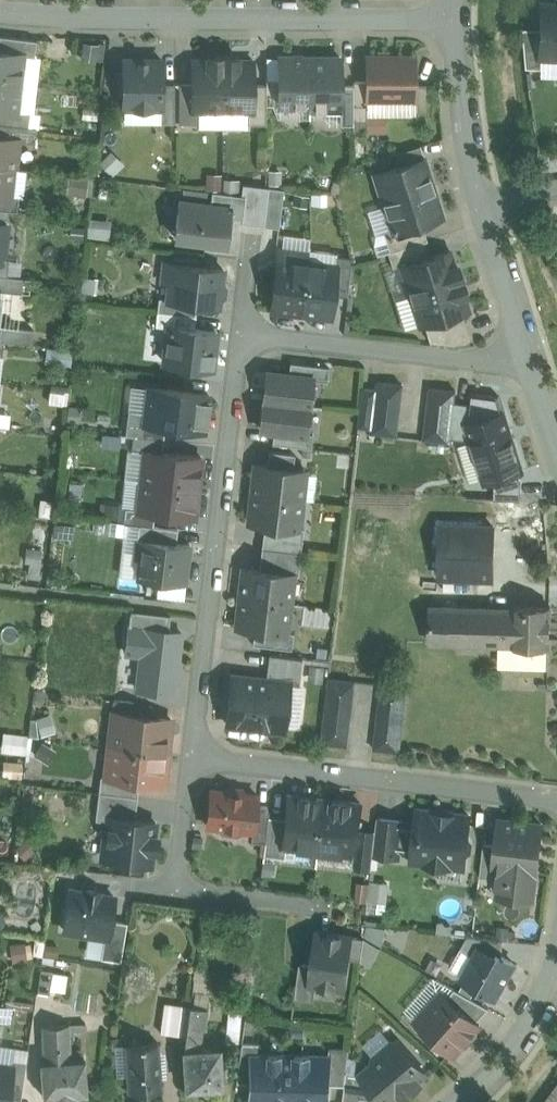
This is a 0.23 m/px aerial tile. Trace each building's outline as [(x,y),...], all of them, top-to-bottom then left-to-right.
[(542,4),(541,28),(539,56),(541,56),(556,57),(556,4),(542,4)] [(541,28),(522,27),(522,37),(525,67),(540,67),(541,56),(539,56),(541,28)] [(0,35),(0,50),(23,53),(23,55),(34,56),(36,40),(0,35)] [(19,83),(23,55),(23,53),(0,50),(0,81),(19,83)] [(223,56),(207,56),(207,59),(192,59),(192,83),(192,112),(199,112),(223,112),(223,56)] [(238,56),(223,56),(223,112),(248,112),(253,112),(253,84),(253,60),(238,59),(238,56)] [(279,56),(266,56),(266,84),(266,91),(279,91),(279,56)] [(310,56),(279,56),(279,91),(279,104),(309,104),(310,56)] [(340,56),(310,56),(309,104),(310,108),(340,108),(340,85),(340,56)] [(415,57),(366,56),(366,81),(366,97),(415,98),(415,85),(415,57)] [(162,59),(123,59),(123,73),(120,73),(120,93),(123,92),(123,107),(161,107),(162,83),(162,59)] [(366,81),(353,80),(353,85),(353,120),(366,120),(366,97),(366,81)] [(0,81),(0,111),(16,112),(16,111),(19,83),(0,81)] [(175,83),(162,83),(161,107),(161,122),(175,122),(175,83)] [(192,83),(179,83),(179,122),(199,122),(199,112),(192,112),(192,83)] [(266,84),(253,84),(253,112),(248,112),(248,123),(266,123),(266,91),(266,84)] [(353,120),(353,85),(340,85),(340,108),(340,124),(353,124),(353,120)] [(428,85),(415,85),(415,98),(415,115),(428,115),(428,85)] [(16,111),(16,112),(0,111),(0,124),(28,127),(28,126),(30,112),(16,111)] [(0,124),(0,136),(17,138),(17,140),(34,143),(36,127),(28,126),(28,127),(0,124)] [(13,168),(17,140),(17,138),(0,136),(0,166),(13,168)] [(424,157),(374,173),(392,230),(392,231),(422,222),(442,215),(424,157)] [(0,166),(0,196),(10,197),(10,196),(13,168),(0,166)] [(284,189),(268,186),(264,225),(278,228),(284,189)] [(211,204),(231,206),(233,194),(212,191),(211,204)] [(245,195),(233,194),(231,206),(228,229),(232,229),(234,218),(242,220),(245,195)] [(0,196),(0,209),(17,211),(19,197),(10,196),(10,197),(0,196)] [(175,237),(227,243),(228,229),(231,206),(211,204),(179,200),(175,237)] [(422,222),(392,231),(392,230),(384,233),(390,251),(425,240),(425,241),(427,240),(422,222)] [(425,240),(390,251),(388,252),(393,269),(400,267),(400,265),(430,256),(425,241),(425,240)] [(302,313),(308,263),(309,252),(278,248),(271,309),(302,313)] [(430,256),(400,265),(400,267),(409,295),(462,279),(460,271),(457,272),(450,250),(430,256)] [(351,257),(337,255),(335,266),(337,266),(333,294),(347,296),(351,257)] [(0,262),(0,275),(7,275),(8,258),(3,258),(2,262),(0,262)] [(223,269),(172,263),(172,264),(163,263),(161,281),(169,282),(167,299),(167,300),(198,303),(219,306),(223,269)] [(335,266),(308,263),(302,313),(331,316),(333,294),(337,266),(335,266)] [(0,275),(0,290),(21,292),(22,277),(7,275),(0,275)] [(462,279),(409,295),(419,325),(424,324),(461,312),(469,310),(462,288),(465,287),(462,279)] [(198,303),(167,300),(167,299),(159,298),(157,312),(196,316),(198,303)] [(196,316),(157,312),(156,326),(169,327),(169,326),(195,329),(196,316)] [(461,312),(424,324),(430,341),(453,344),(470,339),(461,312)] [(0,325),(0,329),(0,340),(4,341),(31,344),(33,328),(0,325)] [(195,329),(169,326),(169,327),(164,363),(212,368),(216,332),(195,329)] [(329,367),(290,362),(289,375),(312,378),(312,379),(327,381),(329,367)] [(289,375),(267,373),(264,401),(309,406),(312,379),(312,378),(289,375)] [(402,385),(376,381),(370,433),(396,436),(402,385)] [(209,395),(149,388),(145,412),(144,424),(165,426),(204,431),(209,395)] [(456,391),(430,388),(424,440),(450,443),(456,391)] [(309,406),(264,401),(260,429),(274,431),(306,434),(306,433),(309,406)] [(145,412),(128,410),(125,435),(133,436),(164,440),(165,426),(144,424),(145,412)] [(306,434),(274,431),(272,443),(311,448),(313,434),(306,433),(306,434)] [(164,440),(133,436),(131,451),(145,452),(145,451),(162,453),(164,440)] [(162,453),(145,451),(145,452),(142,481),(198,487),(202,457),(162,453)] [(295,454),(269,451),(267,466),(293,469),(295,454)] [(267,466),(256,465),(253,494),(301,500),(305,470),(293,469),(267,466)] [(198,487),(142,481),(138,509),(138,511),(155,513),(195,518),(198,487)] [(301,500),(253,494),(249,523),(264,525),(298,529),(298,527),(301,500)] [(138,509),(125,508),(124,522),(139,524),(153,526),(155,513),(138,511),(138,509)] [(137,539),(177,543),(177,529),(153,526),(139,524),(137,539)] [(298,529),(264,525),(262,547),(301,552),(304,528),(298,527),(298,529)] [(494,526),(441,525),(440,577),(492,578),(494,526)] [(144,579),(185,584),(190,545),(177,543),(137,539),(136,552),(140,559),(139,573),(144,579)] [(25,546),(25,574),(38,574),(38,546),(25,546)] [(301,552),(262,547),(259,569),(293,573),(293,574),(298,575),(301,552)] [(259,569),(249,568),(243,572),(241,598),(289,603),(293,574),(293,573),(259,569)] [(289,603),(241,598),(237,627),(254,629),(286,632),(286,631),(289,603)] [(514,609),(431,607),(430,642),(512,644),(512,645),(550,646),(551,607),(514,606),(514,609)] [(129,626),(169,631),(170,614),(131,610),(129,626)] [(169,631),(129,626),(125,652),(141,654),(136,688),(174,693),(181,632),(169,631)] [(286,632),(254,629),(253,644),(291,648),(293,632),(286,631),(286,632)] [(302,657),(269,653),(266,679),(290,682),(290,684),(298,685),(302,657)] [(266,679),(231,675),(226,722),(284,729),(290,684),(290,682),(266,679)] [(354,681),(328,678),(320,743),(346,746),(354,681)] [(407,687),(381,684),(374,749),(400,752),(407,687)] [(123,713),(159,717),(160,705),(119,700),(118,712),(123,713)] [(159,717),(123,713),(121,727),(115,726),(111,729),(109,745),(164,752),(166,734),(169,734),(171,719),(159,717)] [(24,751),(25,732),(2,730),(0,749),(24,751)] [(164,752),(109,745),(106,776),(105,778),(139,782),(160,784),(164,752)] [(99,792),(137,796),(139,782),(105,778),(106,776),(100,776),(99,792)] [(228,791),(211,789),(207,825),(219,826),(223,831),(236,833),(241,829),(252,830),(253,830),(257,802),(257,795),(240,793),(240,790),(229,788),(228,791)] [(137,796),(99,792),(95,819),(106,820),(107,816),(135,819),(137,796)] [(325,799),(288,795),(286,811),(285,818),(282,845),(286,846),(319,850),(325,799)] [(361,804),(325,799),(319,850),(354,854),(356,854),(358,829),(361,804)] [(269,803),(257,802),(253,830),(252,830),(251,840),(265,842),(268,816),(269,803)] [(470,816),(418,810),(416,825),(403,823),(400,850),(413,852),(412,861),(446,866),(447,856),(465,858),(465,854),(470,851),(471,843),(467,839),(470,816)] [(135,819),(107,816),(106,820),(104,840),(106,840),(104,858),(151,863),(152,849),(156,849),(157,836),(154,836),(156,821),(135,819)] [(285,818),(268,816),(265,842),(264,855),(284,857),(286,846),(282,845),(285,818)] [(403,821),(378,818),(376,831),(373,855),(399,858),(400,850),(403,823),(403,821)] [(542,824),(500,819),(497,845),(493,877),(506,879),(509,883),(507,895),(532,898),(536,867),(537,867),(542,824)] [(376,831),(358,829),(356,854),(354,854),(353,866),(372,868),(373,855),(376,831)] [(497,845),(484,843),(480,876),(493,877),(497,845)] [(388,882),(358,878),(354,902),(384,906),(388,882)] [(100,890),(85,888),(84,891),(69,889),(63,929),(104,935),(108,936),(111,919),(114,896),(99,893),(100,890)] [(108,936),(104,935),(101,957),(121,960),(127,921),(111,919),(108,936)] [(352,936),(317,931),(313,965),(310,983),(317,984),(345,988),(349,957),(352,936)] [(365,938),(352,936),(349,957),(362,959),(365,938)] [(503,940),(468,936),(462,947),(475,955),(477,950),(483,950),(494,957),(497,953),(502,956),(503,940)] [(494,957),(483,950),(477,950),(475,955),(462,977),(496,996),(514,963),(502,956),(497,953),(494,957)] [(300,963),(295,998),(315,1000),(317,984),(310,983),(313,965),(300,963)] [(52,970),(41,969),(38,991),(49,993),(52,972),(52,970)] [(212,971),(194,969),(192,983),(210,986),(212,971)] [(67,974),(52,972),(50,989),(64,991),(67,974)] [(488,1008),(455,990),(446,1000),(456,1009),(459,1006),(476,1022),(488,1008)] [(446,1000),(439,994),(415,1021),(430,1034),(429,1036),(437,1043),(439,1042),(454,1055),(480,1025),(476,1022),(459,1006),(456,1009),(446,1000)] [(189,1006),(164,1003),(160,1032),(185,1036),(189,1006)] [(219,1047),(197,1049),(200,1028),(204,1025),(205,1025),(207,1008),(189,1005),(189,1006),(185,1036),(184,1050),(186,1087),(221,1085),(219,1047)] [(69,1023),(43,1025),(44,1059),(41,1060),(43,1096),(87,1094),(84,1057),(82,1057),(70,1057),(70,1050),(69,1030),(69,1023)] [(373,1057),(373,1063),(360,1074),(364,1078),(361,1098),(383,1101),(384,1101),(393,1101),(401,1095),(403,1098),(422,1082),(419,1079),(426,1073),(399,1042),(392,1041),(373,1057)] [(158,1042),(125,1044),(128,1091),(161,1089),(158,1042)] [(258,1043),(241,1043),(236,1082),(253,1082),(254,1054),(257,1054),(258,1043)] [(81,1049),(70,1050),(70,1057),(82,1057),(81,1049)] [(349,1050),(330,1049),(330,1056),(331,1056),(330,1085),(345,1086),(347,1073),(349,1050)] [(254,1054),(253,1082),(253,1088),(249,1088),(249,1101),(301,1101),(303,1056),(257,1054),(254,1054)] [(303,1056),(301,1101),(329,1101),(330,1085),(331,1056),(330,1056),(303,1056)] [(26,1061),(12,1059),(11,1065),(13,1065),(8,1097),(21,1099),(26,1061)] [(0,1063),(0,1101),(7,1101),(8,1097),(13,1065),(11,1065),(0,1063)] [(347,1073),(345,1086),(343,1101),(361,1101),(361,1098),(364,1078),(360,1074),(347,1073)]
